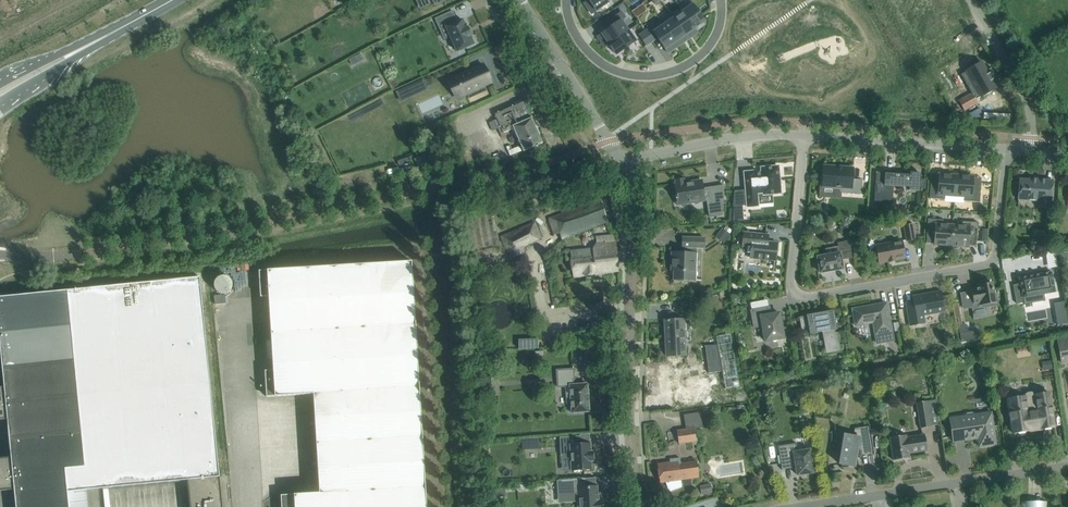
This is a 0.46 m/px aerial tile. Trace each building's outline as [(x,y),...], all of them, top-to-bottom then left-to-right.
[(596,11),(609,2),(607,0),(588,0),(596,11)] [(690,0),(680,7),(694,28),(704,21),(690,0)] [(670,14),(685,35),(694,28),(680,7),(679,7),(682,12),(673,18),(670,14)] [(452,11),(435,19),(438,27),(445,24),(457,52),(473,44),(469,36),(471,35),(467,27),(466,28),(462,20),(457,22),(452,11)] [(615,24),(601,33),(609,44),(628,30),(621,20),(625,17),(621,12),(611,19),(615,24)] [(670,14),(660,21),(675,42),(685,35),(670,14)] [(660,21),(645,32),(652,41),(657,37),(665,49),(675,42),(660,21)] [(628,30),(609,44),(616,54),(635,41),(628,30)] [(645,32),(640,35),(646,45),(652,41),(645,32)] [(982,63),(961,74),(972,94),(972,93),(976,99),(996,88),(992,80),(994,79),(990,73),(988,74),(982,63)] [(483,64),(456,76),(460,85),(459,85),(460,87),(461,86),(465,95),(491,83),(483,64)] [(972,93),(959,101),(964,110),(978,103),(972,93)] [(542,143),(528,110),(529,109),(525,99),(515,103),(516,105),(495,114),(497,119),(494,121),(496,127),(497,126),(501,134),(513,129),(523,151),(542,143)] [(429,169),(423,155),(415,159),(421,172),(429,169)] [(852,182),(853,168),(823,166),(822,186),(824,186),(825,189),(832,189),(833,187),(839,187),(840,194),(861,195),(863,180),(855,179),(855,182),(852,182)] [(781,193),(779,179),(780,179),(781,178),(782,178),(783,177),(783,176),(784,175),(784,174),(784,173),(784,172),(784,171),(783,170),(783,169),(781,169),(781,168),(780,168),(779,168),(770,169),(770,167),(761,168),(762,173),(755,173),(755,171),(744,172),(747,207),(758,206),(757,193),(763,193),(764,195),(781,193)] [(874,199),(874,204),(879,204),(878,203),(878,194),(892,195),(892,186),(893,186),(909,187),(909,190),(919,191),(920,176),(899,174),(900,172),(885,170),(885,172),(876,172),(875,194),(878,194),(877,199),(874,199)] [(955,196),(956,173),(954,173),(952,173),(949,174),(947,175),(939,174),(939,175),(931,174),(929,199),(945,200),(945,195),(955,196)] [(979,202),(981,178),(973,177),(974,177),(965,176),(964,175),(963,175),(961,174),(958,174),(956,173),(955,196),(964,197),(964,201),(979,202)] [(678,205),(705,201),(704,200),(707,200),(709,217),(721,215),(724,185),(708,188),(709,190),(703,191),(701,180),(692,181),(692,183),(687,183),(687,182),(685,182),(684,179),(683,179),(676,180),(675,180),(676,184),(674,184),(676,195),(675,196),(675,199),(677,198),(678,205)] [(1050,206),(1052,183),(1045,182),(1045,180),(1029,179),(1029,180),(1020,179),(1018,207),(1019,196),(1028,197),(1028,200),(1040,201),(1040,206),(1050,206)] [(600,199),(548,219),(555,234),(559,233),(561,238),(608,223),(608,222),(600,199)] [(951,248),(952,225),(943,224),(943,220),(928,219),(926,243),(934,244),(934,245),(942,245),(944,246),(946,247),(949,248),(951,248)] [(849,222),(842,223),(843,232),(851,231),(849,222)] [(976,247),(977,242),(978,223),(962,222),(962,226),(952,225),(951,248),(953,248),(956,248),(958,247),(960,247),(968,247),(976,247)] [(540,238),(534,223),(502,237),(508,252),(540,238)] [(915,239),(913,224),(904,226),(907,241),(915,239)] [(733,231),(722,232),(722,243),(733,242),(733,231)] [(775,260),(776,243),(768,242),(768,241),(765,240),(765,234),(744,232),(742,246),(751,247),(750,258),(775,260)] [(618,271),(616,244),(613,235),(596,236),(596,241),(592,247),(570,250),(573,276),(618,271)] [(696,266),(696,253),(696,248),(704,248),(704,238),(682,237),(682,247),(683,247),(683,253),(671,252),(671,265),(675,265),(675,269),(673,269),(673,279),(675,280),(676,281),(682,282),(684,280),(695,280),(693,280),(694,266),(696,266)] [(843,269),(841,260),(852,258),(849,241),(838,243),(839,253),(817,257),(818,261),(816,262),(817,268),(819,269),(820,273),(843,269)] [(905,258),(902,241),(876,246),(879,263),(889,261),(889,262),(895,260),(905,258)] [(1058,252),(1059,259),(1067,262),(1067,252),(1058,252)] [(259,271),(260,297),(269,296),(273,370),(265,371),(266,397),(313,394),(319,493),(281,495),(281,506),(426,506),(411,262),(259,271)] [(1020,284),(1013,285),(1016,304),(1024,302),(1024,304),(1045,301),(1044,294),(1046,294),(1055,292),(1051,272),(1042,274),(1019,278),(1020,284)] [(0,349),(4,387),(0,387),(0,420),(7,419),(11,457),(0,458),(0,491),(14,489),(16,506),(89,506),(87,490),(187,480),(190,506),(223,506),(220,476),(219,476),(200,277),(0,297),(0,349)] [(994,298),(991,283),(989,283),(989,281),(981,282),(981,285),(977,285),(977,289),(971,290),(971,292),(961,294),(964,308),(977,306),(978,308),(998,305),(996,297),(994,298)] [(945,312),(941,291),(912,296),(913,302),(905,303),(910,326),(925,323),(924,316),(945,312)] [(226,303),(225,295),(214,296),(215,304),(226,303)] [(784,338),(779,313),(771,315),(769,307),(767,300),(750,303),(751,310),(751,311),(754,328),(763,326),(765,341),(784,338)] [(1053,303),(1057,326),(1067,324),(1067,322),(1064,301),(1053,303)] [(892,332),(887,303),(876,305),(876,306),(871,307),(871,306),(852,309),(855,324),(864,322),(865,324),(873,323),(875,335),(877,334),(879,344),(894,341),(892,332)] [(810,334),(822,332),(826,354),(841,351),(838,332),(835,333),(834,326),(836,325),(834,310),(806,315),(807,317),(799,318),(801,330),(809,329),(810,334)] [(685,355),(683,319),(664,320),(666,356),(685,355)] [(967,327),(958,329),(961,345),(981,341),(979,333),(968,335),(967,327)] [(718,344),(705,345),(708,372),(722,370),(725,389),(740,386),(731,335),(716,338),(718,344)] [(1058,342),(1062,363),(1067,362),(1067,340),(1058,342)] [(573,384),(573,380),(574,380),(574,369),(556,370),(557,387),(570,386),(570,395),(566,395),(567,403),(571,403),(571,413),(589,412),(587,383),(573,384)] [(1054,427),(1049,393),(1036,394),(1034,393),(1031,392),(1028,392),(1025,394),(1023,396),(1007,399),(1013,433),(1029,431),(1029,429),(1041,427),(1041,429),(1054,427)] [(936,400),(927,401),(916,403),(920,428),(931,427),(931,425),(939,424),(936,400)] [(696,441),(694,429),(702,427),(700,412),(684,415),(686,430),(677,431),(679,444),(696,441)] [(991,415),(991,412),(975,415),(975,413),(973,413),(973,412),(966,413),(966,414),(964,415),(964,416),(950,419),(953,442),(970,439),(970,438),(978,437),(979,446),(996,444),(991,415)] [(874,454),(869,425),(869,427),(855,429),(854,436),(844,435),(842,444),(838,444),(837,442),(837,443),(838,455),(840,455),(839,464),(842,464),(842,467),(840,467),(841,468),(848,467),(848,465),(854,466),(856,458),(860,458),(861,460),(861,454),(873,452),(873,454),(874,454)] [(927,451),(925,434),(906,437),(906,435),(889,437),(893,460),(910,458),(909,454),(927,451)] [(572,471),(591,469),(591,461),(593,461),(592,452),(590,452),(590,443),(580,444),(579,436),(560,438),(561,455),(571,455),(572,471)] [(544,452),(544,441),(526,441),(526,452),(544,452)] [(813,473),(810,450),(798,452),(796,443),(778,446),(782,470),(792,468),(791,467),(796,466),(797,475),(805,474),(805,475),(812,474),(812,473),(813,473)] [(699,477),(697,462),(681,464),(681,461),(657,464),(660,483),(666,482),(669,491),(682,487),(680,480),(699,477)] [(599,501),(599,494),(597,494),(597,486),(585,487),(585,478),(561,480),(561,481),(562,495),(578,494),(579,506),(600,506),(599,501)] [(701,495),(712,493),(710,483),(699,485),(701,495)]
